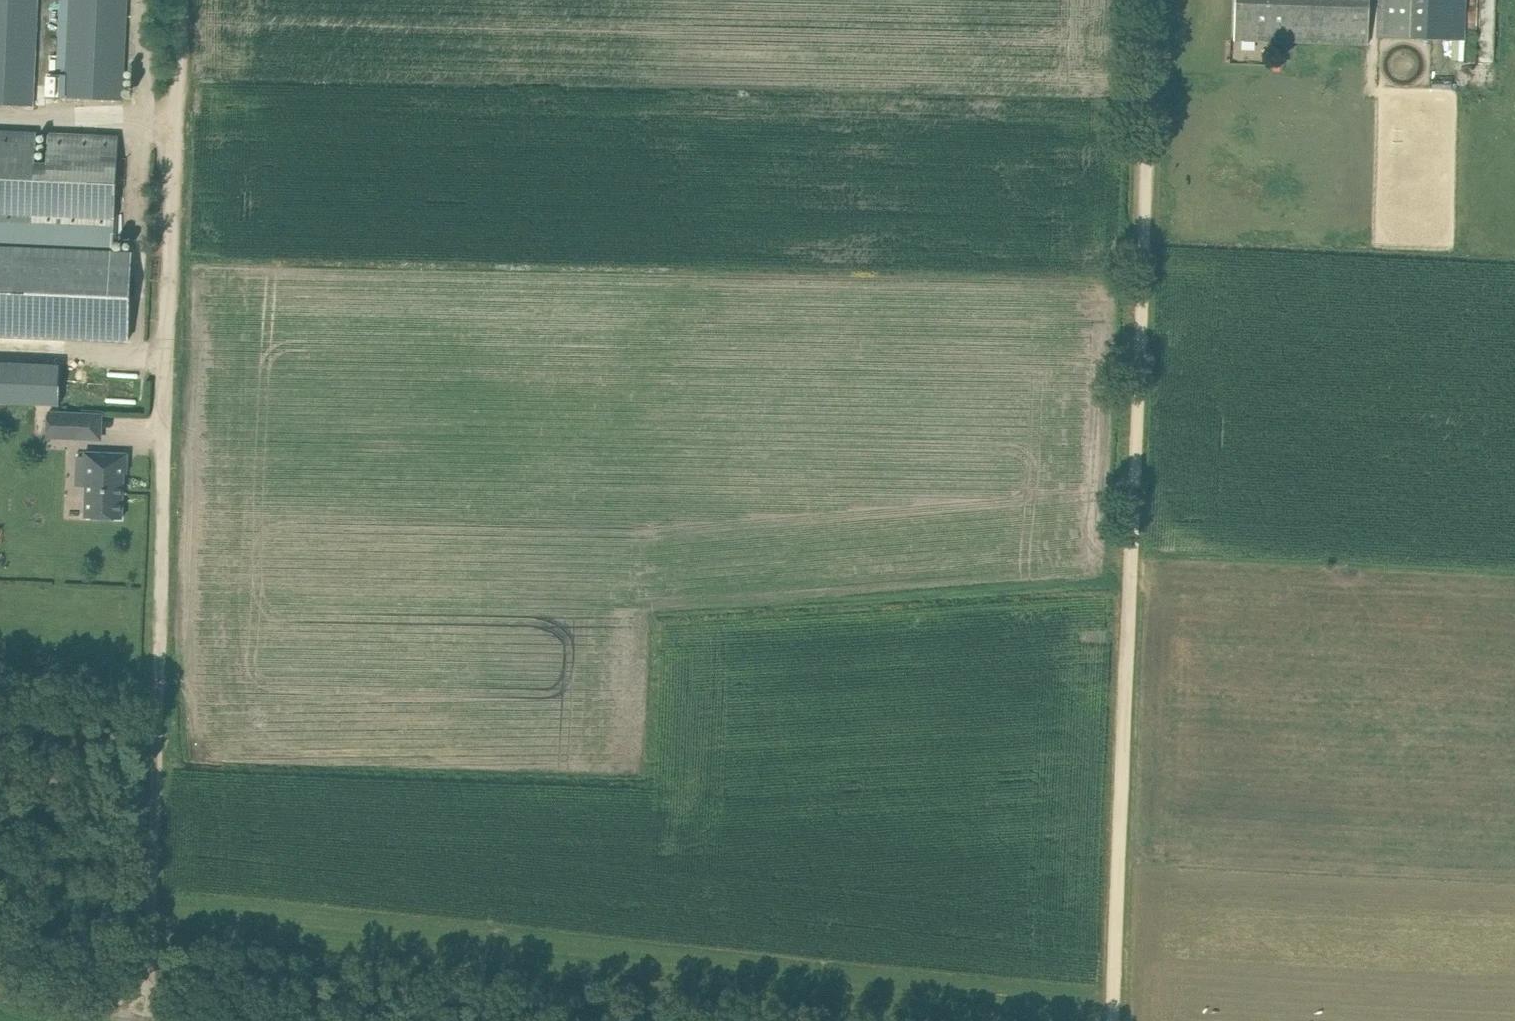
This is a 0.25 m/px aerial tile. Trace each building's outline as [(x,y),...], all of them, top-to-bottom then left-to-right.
[(33,105),(38,0),(0,0),(0,104),(33,105)] [(55,77),(42,77),(41,96),(64,97),(64,98),(121,101),(127,0),(59,0),(55,77)] [(1370,0),(1236,0),(1235,40),(1369,44),(1370,0)] [(1464,40),(1466,0),(1378,0),(1377,36),(1464,40)] [(129,341),(133,255),(114,254),(120,137),(49,134),(47,175),(36,175),(38,134),(0,132),(0,335),(129,341)] [(60,404),(61,362),(0,361),(0,402),(60,404)] [(82,414),(48,413),(47,437),(81,438),(82,414)] [(85,456),(78,456),(78,471),(88,472),(86,517),(122,519),(124,454),(85,452),(85,456)]
